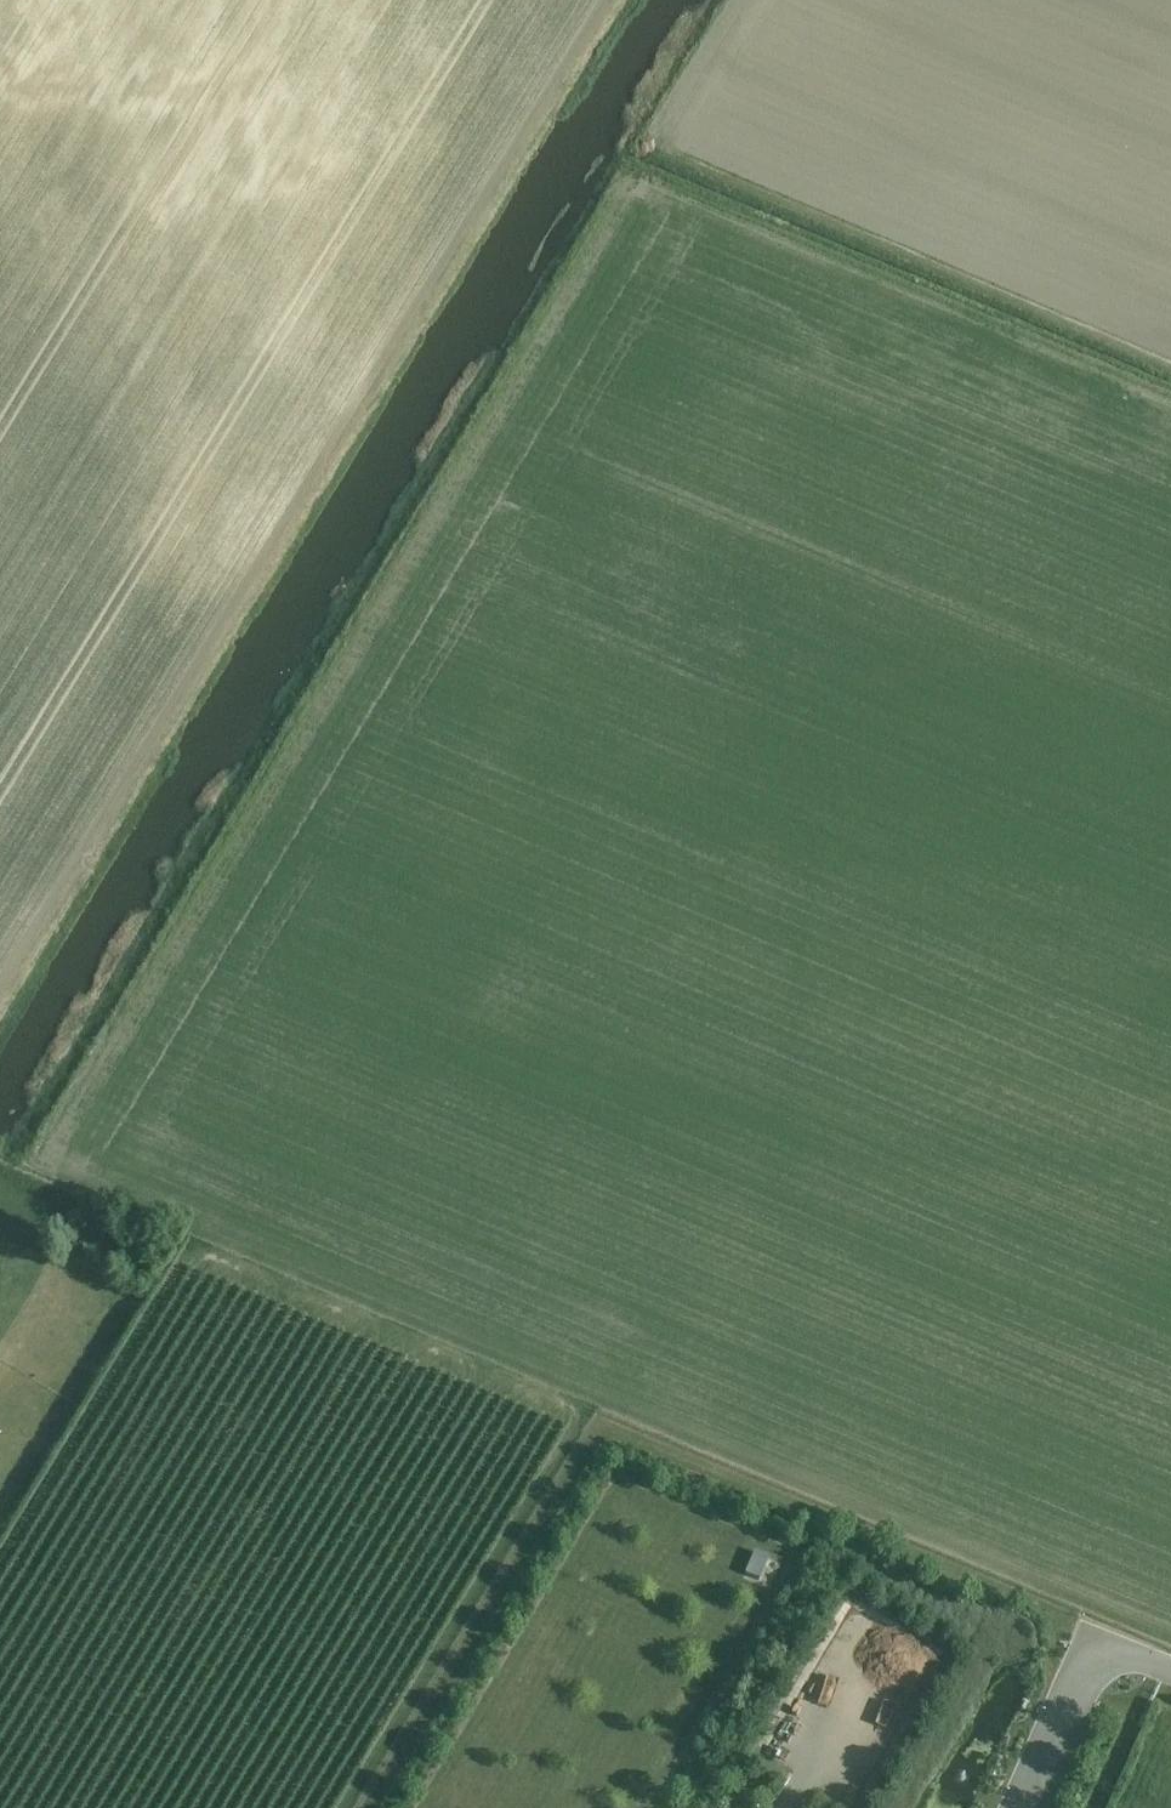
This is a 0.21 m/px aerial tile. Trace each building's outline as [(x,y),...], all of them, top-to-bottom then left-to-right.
[(755,1552),(745,1574),(759,1581),(769,1558),(755,1552)]
